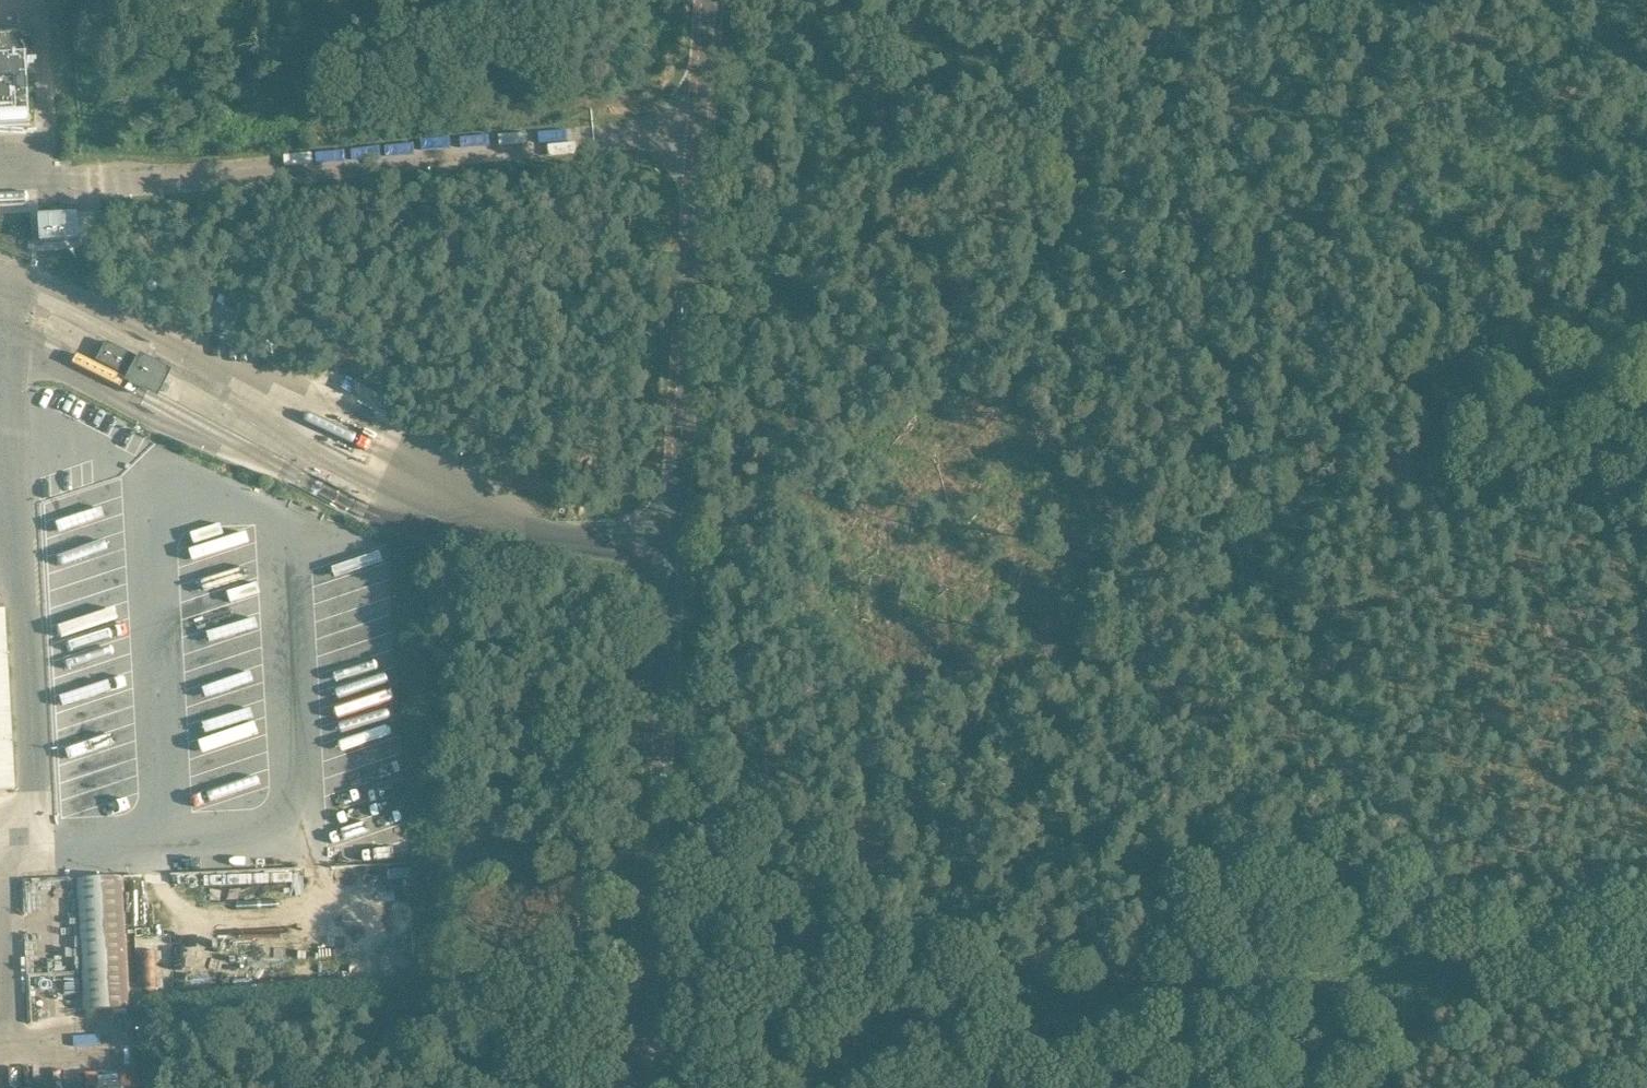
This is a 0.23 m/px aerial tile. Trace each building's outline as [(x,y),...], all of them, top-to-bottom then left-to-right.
[(28,127),(23,32),(0,34),(0,129),(28,127)] [(78,213),(40,215),(41,242),(80,240),(78,213)] [(13,789),(3,610),(0,610),(0,790),(13,789)] [(128,878),(85,880),(89,1022),(132,1021),(128,878)]
